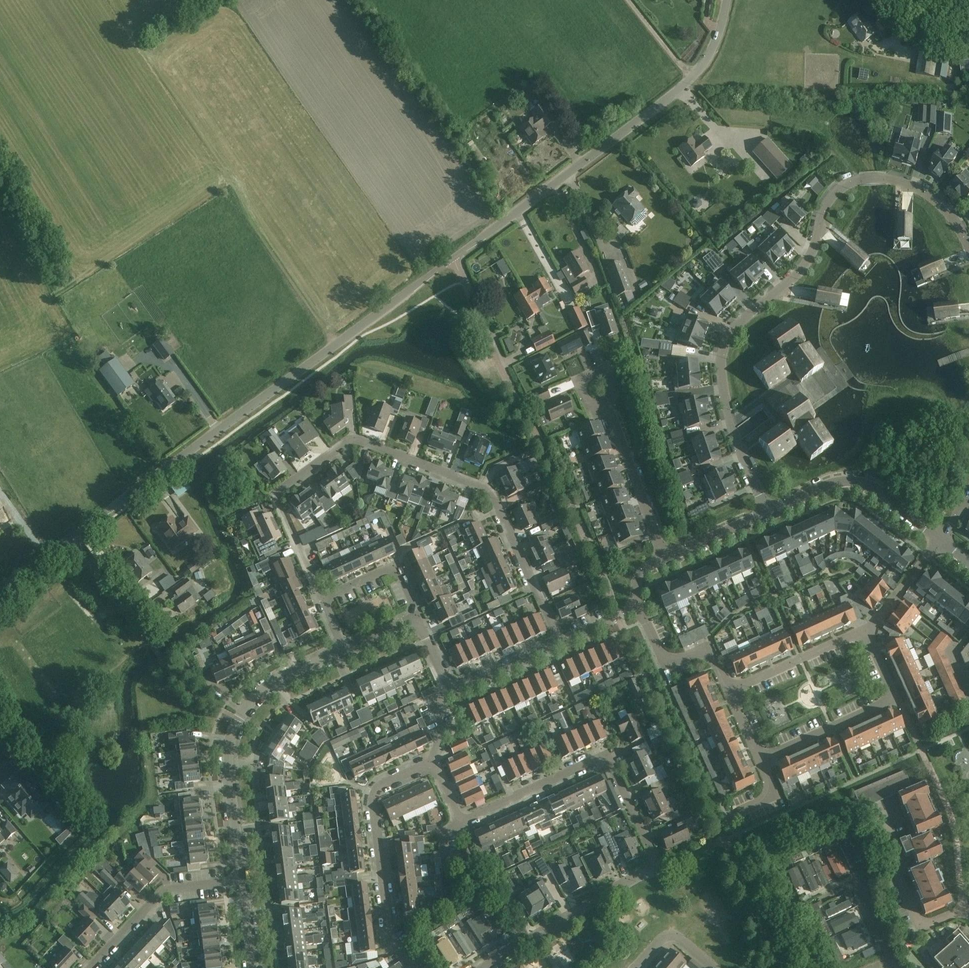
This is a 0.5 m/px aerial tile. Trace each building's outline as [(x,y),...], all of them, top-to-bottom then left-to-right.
[(877,32),(863,12),(848,22),(863,42),(877,32)] [(886,28),(881,20),(875,25),(880,32),(886,28)] [(959,51),(962,74),(968,73),(968,49),(959,51)] [(920,50),(916,73),(946,78),(950,55),(920,50)] [(544,128),(554,121),(543,105),(533,112),(536,117),(533,120),(533,119),(520,128),(533,145),(545,136),(541,130),(544,128)] [(935,124),(936,108),(927,108),(920,108),(919,122),(927,123),(927,124),(935,124)] [(938,114),(937,120),(937,133),(951,134),(952,115),(938,114)] [(902,148),(897,147),(894,158),(904,161),(904,163),(915,166),(915,164),(916,164),(919,153),(918,153),(921,144),(920,144),(922,135),(907,130),(902,148)] [(697,145),(692,138),(678,149),(691,166),(705,156),(703,153),(712,147),(704,136),(698,141),(699,143),(697,145)] [(752,152),(777,180),(793,166),(768,138),(752,152)] [(467,145),(481,165),(485,162),(472,142),(467,145)] [(933,166),(930,171),(940,179),(944,174),(945,175),(947,173),(948,174),(953,167),(952,166),(953,164),(952,163),(957,156),(947,148),(942,155),(939,153),(931,164),(933,166)] [(805,154),(799,160),(802,163),(808,157),(805,154)] [(967,171),(962,176),(963,177),(953,187),(954,188),(953,189),(961,197),(961,196),(966,201),(967,200),(968,201),(968,200),(968,173),(967,171)] [(812,175),(806,182),(813,188),(819,181),(812,175)] [(647,213),(643,210),(644,209),(635,198),(639,194),(633,187),(629,191),(628,191),(613,206),(629,223),(630,222),(633,226),(636,226),(646,217),(647,213)] [(692,204),(695,208),(698,208),(701,205),(702,202),(699,199),(696,198),(692,201),(692,204)] [(777,215),(780,213),(795,227),(807,214),(791,200),(783,209),(780,206),(774,212),(771,209),(766,213),(775,222),(780,218),(777,215)] [(899,217),(899,241),(912,241),(913,217),(906,217),(907,212),(900,212),(900,217),(899,217)] [(775,222),(766,213),(762,218),(771,227),(775,222)] [(621,225),(615,218),(610,223),(616,229),(621,225)] [(827,223),(819,231),(835,249),(843,242),(827,223)] [(768,241),(782,256),(785,254),(787,255),(793,249),(774,229),(770,232),(774,236),(768,241)] [(752,241),(743,231),(739,235),(747,245),(752,241)] [(739,235),(734,239),(742,249),(747,245),(739,235)] [(768,241),(765,238),(755,247),(773,265),(782,256),(768,241)] [(841,255),(858,271),(867,261),(850,245),(841,255)] [(564,259),(575,278),(589,270),(578,251),(564,259)] [(707,255),(719,269),(723,265),(712,251),(707,255)] [(707,255),(702,259),(714,273),(719,269),(707,255)] [(746,261),(740,266),(753,282),(763,274),(748,255),(744,259),(746,261)] [(694,256),(689,260),(692,265),(698,260),(694,256)] [(946,271),(941,259),(919,268),(924,281),(946,271)] [(632,291),(621,262),(607,267),(617,296),(632,291)] [(743,291),(753,282),(740,266),(734,271),(731,267),(727,271),(743,291)] [(584,277),(577,281),(573,284),(570,285),(575,294),(589,286),(584,277)] [(711,281),(714,283),(708,289),(710,291),(727,308),(736,299),(715,277),(711,281)] [(526,292),(533,304),(552,294),(543,280),(534,285),(535,287),(526,292)] [(660,286),(667,291),(670,286),(665,283),(660,286)] [(533,304),(526,292),(525,290),(515,296),(521,306),(518,308),(520,312),(523,310),(528,319),(538,313),(533,304)] [(815,303),(838,307),(841,294),(817,290),(815,303)] [(702,293),(698,297),(717,317),(727,308),(710,291),(705,296),(702,293)] [(678,297),(690,305),(693,300),(681,292),(678,297)] [(686,310),(690,305),(678,297),(674,302),(686,310)] [(936,320),(960,317),(958,304),(935,307),(936,320)] [(568,313),(576,331),(587,326),(579,307),(568,313)] [(595,310),(586,313),(591,328),(599,326),(603,338),(618,333),(611,311),(597,316),(595,310)] [(682,321),(680,328),(705,337),(709,325),(681,315),(679,320),(682,321)] [(799,445),(810,460),(831,445),(806,410),(837,388),(822,368),(789,321),(768,336),(779,351),(753,369),(768,391),(759,397),(773,417),(741,440),(745,451),(759,442),(774,463),(799,445)] [(680,328),(679,327),(674,340),(700,350),(705,337),(680,328)] [(537,351),(555,342),(549,332),(531,340),(537,351)] [(587,332),(580,335),(585,347),(593,343),(587,332)] [(582,346),(577,334),(562,341),(558,344),(563,356),(568,353),(582,346)] [(164,360),(173,353),(162,339),(154,345),(164,360)] [(837,385),(844,380),(842,376),(849,371),(839,356),(833,360),(837,366),(836,367),(838,370),(830,376),(837,385)] [(549,357),(535,364),(544,383),(559,376),(549,357)] [(146,379),(165,371),(160,358),(140,366),(146,379)] [(134,384),(116,360),(99,372),(118,397),(134,384)] [(676,363),(677,376),(698,375),(697,362),(676,363)] [(677,376),(673,376),(674,390),(700,387),(698,375),(677,376)] [(163,410),(175,402),(173,398),(175,397),(165,384),(163,385),(160,381),(148,389),(149,391),(147,393),(152,400),(155,399),(163,410)] [(392,390),(402,394),(406,386),(396,381),(392,390)] [(550,397),(546,389),(528,397),(531,405),(550,397)] [(668,399),(666,393),(654,395),(655,401),(668,399)] [(347,423),(345,411),(352,410),(351,396),(344,397),(345,405),(331,406),(332,416),(324,422),(332,434),(347,423)] [(551,421),(564,415),(566,421),(574,418),(571,411),(573,410),(567,397),(545,407),(551,421)] [(680,417),(681,417),(681,416),(706,411),(705,407),(707,406),(705,398),(677,404),(680,417)] [(668,399),(655,401),(657,407),(669,405),(668,399)] [(395,401),(392,409),(376,402),(366,427),(383,433),(390,414),(397,416),(402,403),(395,401)] [(428,409),(426,415),(433,417),(435,411),(428,409)] [(681,417),(684,429),(709,424),(706,411),(681,416),(681,417)] [(289,433),(287,435),(291,439),(287,442),(301,459),(310,452),(305,446),(319,436),(307,420),(301,413),(292,420),(298,427),(289,433)] [(664,413),(663,421),(671,421),(672,414),(664,413)] [(745,416),(735,421),(738,428),(748,423),(745,416)] [(422,418),(420,423),(407,417),(399,438),(412,444),(416,434),(423,436),(429,420),(422,418)] [(457,422),(457,424),(453,435),(462,438),(467,426),(457,422)] [(602,429),(600,423),(576,432),(582,449),(584,448),(604,440),(600,430),(602,429)] [(269,432),(270,433),(280,448),(284,445),(272,429),(269,432)] [(682,430),(670,433),(671,439),(684,436),(682,430)] [(428,441),(428,443),(430,444),(429,445),(437,448),(438,447),(451,451),(455,438),(435,431),(433,435),(431,435),(430,435),(428,441)] [(465,459),(480,465),(489,443),(473,437),(474,434),(466,431),(462,443),(469,446),(465,459)] [(284,452),(280,448),(270,433),(264,437),(267,441),(266,442),(277,457),(284,452)] [(714,433),(692,441),(696,453),(716,446),(716,447),(718,446),(718,445),(718,446),(714,433)] [(673,445),(685,442),(684,436),(671,439),(671,440),(666,441),(669,450),(674,449),(673,445)] [(584,448),(588,459),(596,456),(598,462),(610,457),(606,447),(608,446),(606,440),(604,440),(584,448)] [(579,443),(564,448),(568,460),(583,455),(579,443)] [(720,459),(716,447),(716,446),(696,453),(698,460),(694,462),(695,467),(720,459)] [(523,460),(534,454),(531,447),(519,453),(523,460)] [(452,450),(450,462),(456,464),(459,452),(452,450)] [(260,464),(264,469),(261,473),(268,480),(271,478),(272,480),(286,470),(274,454),(260,464)] [(612,456),(610,457),(598,462),(586,466),(593,484),(597,482),(597,481),(616,474),(612,464),(615,463),(612,456)] [(505,463),(508,469),(515,466),(513,460),(505,463)] [(383,469),(384,465),(373,461),(367,478),(378,482),(383,469)] [(356,478),(354,463),(346,469),(354,480),(356,478)] [(364,467),(354,463),(356,478),(359,479),(364,467)] [(503,486),(520,478),(515,467),(498,475),(503,486)] [(350,486),(347,483),(336,468),(327,475),(329,478),(340,493),(350,486)] [(394,473),(383,469),(378,482),(376,486),(387,490),(385,497),(390,499),(395,486),(390,484),(394,473)] [(724,469),(701,479),(707,492),(710,490),(730,481),(724,469)] [(689,470),(677,475),(679,481),(691,476),(689,470)] [(603,498),(623,491),(619,481),(621,480),(618,473),(616,474),(597,481),(597,482),(603,498)] [(679,481),(682,487),(693,482),(691,476),(679,481)] [(395,486),(390,499),(396,501),(397,500),(407,504),(408,501),(415,481),(404,477),(400,488),(395,486)] [(416,477),(415,481),(408,501),(424,507),(429,494),(424,492),(428,482),(416,477)] [(327,494),(322,498),(330,509),(336,505),(331,500),(340,493),(329,478),(320,485),(327,494)] [(520,478),(503,486),(508,497),(525,489),(520,478)] [(710,490),(715,502),(735,493),(730,481),(710,490)] [(528,498),(549,489),(546,482),(525,491),(528,498)] [(431,507),(442,511),(448,494),(450,490),(438,486),(434,496),(429,494),(424,507),(429,509),(431,507)] [(589,500),(584,486),(578,488),(583,502),(589,500)] [(309,490),(300,497),(310,510),(315,517),(315,516),(315,515),(323,509),(326,513),(330,509),(322,498),(318,501),(309,490)] [(629,508),(625,498),(627,497),(625,490),(623,491),(603,498),(599,500),(605,517),(629,508)] [(459,498),(448,494),(442,511),(452,515),(459,498)] [(310,510),(300,497),(299,495),(290,502),(300,517),(310,510)] [(592,507),(599,504),(596,497),(589,500),(592,507)] [(526,530),(531,527),(532,525),(536,524),(531,513),(535,511),(536,507),(534,502),(514,512),(517,520),(516,520),(521,530),(524,529),(526,530)] [(707,503),(688,512),(692,519),(710,510),(707,503)] [(454,519),(457,521),(459,520),(464,509),(458,507),(454,519)] [(629,508),(605,517),(612,533),(635,525),(631,514),(633,514),(631,507),(629,508)] [(255,527),(258,533),(276,525),(270,514),(264,517),(260,509),(241,518),(247,531),(255,527)] [(2,524),(10,520),(4,510),(0,512),(0,526),(2,524)] [(829,513),(822,516),(830,534),(834,532),(836,532),(838,512),(829,510),(829,513)] [(386,529),(391,527),(385,514),(380,511),(378,512),(386,529)] [(603,511),(595,514),(600,527),(608,524),(603,511)] [(836,532),(848,533),(850,513),(838,512),(836,532)] [(849,533),(853,537),(865,522),(859,517),(859,514),(850,513),(848,533),(849,533)] [(547,530),(553,527),(565,521),(561,514),(539,524),(543,531),(546,530),(547,530)] [(358,515),(348,521),(352,527),(361,521),(358,515)] [(819,539),(830,534),(822,516),(811,521),(819,539)] [(178,526),(171,517),(158,527),(174,549),(187,539),(186,538),(196,530),(188,518),(178,526)] [(404,519),(406,528),(415,525),(413,517),(404,519)] [(553,527),(555,532),(567,527),(565,521),(553,527)] [(811,521),(800,526),(808,544),(819,539),(811,521)] [(305,530),(313,528),(311,522),(303,524),(305,530)] [(314,542),(327,536),(344,528),(340,522),(337,524),(339,528),(336,529),(336,527),(330,529),(331,531),(330,532),(328,529),(312,536),(314,542)] [(467,540),(484,532),(480,522),(463,530),(467,540)] [(853,537),(863,544),(874,529),(865,522),(853,537)] [(461,529),(458,524),(444,531),(446,536),(461,529)] [(612,533),(618,551),(642,542),(637,531),(640,530),(637,524),(635,525),(612,533)] [(278,548),(274,540),(281,537),(276,525),(258,533),(261,539),(253,543),(260,556),(264,555),(266,559),(278,554),(276,549),(278,548)] [(357,525),(342,532),(336,535),(339,540),(344,537),(354,533),(360,531),(358,528),(357,525)] [(789,530),(788,530),(797,549),(808,544),(800,526),(790,531),(789,530)] [(884,537),(874,529),(863,544),(872,552),(884,537)] [(298,534),(300,540),(312,536),(310,530),(298,534)] [(528,545),(533,556),(551,548),(546,538),(549,536),(547,530),(546,530),(543,531),(543,532),(528,538),(531,544),(528,545)] [(781,535),(778,536),(786,554),(797,549),(788,530),(780,534),(781,535)] [(477,548),(489,542),(484,532),(467,540),(472,550),(477,548)] [(329,545),(333,543),(339,540),(336,535),(326,539),(329,545)] [(381,535),(375,538),(385,558),(395,553),(388,537),(383,539),(381,535)] [(767,540),(775,559),(786,554),(778,536),(768,541),(767,540)] [(419,550),(403,557),(407,567),(427,558),(423,548),(433,543),(430,537),(416,543),(419,550)] [(872,552),(881,559),(893,544),(884,537),(872,552)] [(367,547),(374,563),(385,558),(375,538),(370,540),(372,544),(367,547)] [(329,547),(329,545),(326,539),(315,544),(318,552),(329,547)] [(489,542),(477,548),(481,557),(501,548),(499,545),(497,546),(494,540),(489,542)] [(764,564),(775,559),(767,540),(758,544),(759,545),(756,546),(764,564)] [(155,554),(151,549),(148,543),(141,547),(145,553),(149,559),(155,554)] [(354,547),(364,568),(374,563),(367,547),(362,549),(360,544),(354,547)] [(902,551),(893,544),(881,559),(891,567),(903,550),(902,551)] [(354,572),(364,568),(354,547),(348,549),(350,554),(346,556),(354,572)] [(501,548),(481,557),(486,567),(503,559),(500,553),(502,551),(501,548)] [(548,570),(563,564),(560,558),(556,559),(551,548),(533,556),(538,568),(541,566),(544,572),(548,570)] [(442,551),(447,561),(452,558),(448,549),(442,551)] [(910,556),(903,550),(891,567),(900,574),(912,559),(910,557),(910,556)] [(733,555),(742,574),(753,569),(745,551),(742,553),(741,551),(733,555)] [(339,553),(334,556),(344,577),(354,572),(346,556),(342,558),(339,553)] [(832,562),(838,559),(836,553),(829,556),(832,562)] [(152,572),(138,554),(124,565),(138,583),(152,572)] [(184,560),(189,567),(198,562),(193,554),(184,560)] [(733,557),(723,561),(731,579),(742,574),(733,555),(732,556),(733,557)] [(333,582),(344,577),(334,556),(321,561),(324,567),(326,567),(333,582)] [(427,558),(407,567),(412,577),(432,568),(437,566),(432,556),(427,558)] [(827,565),(832,562),(829,556),(823,561),(827,565)] [(861,565),(865,560),(859,556),(856,561),(861,565)] [(563,564),(548,570),(551,576),(543,579),(550,594),(571,584),(564,570),(581,562),(579,557),(563,564)] [(272,566),(276,576),(293,568),(289,558),(272,566)] [(457,568),(452,558),(447,561),(451,571),(457,568)] [(485,579),(510,568),(508,565),(506,566),(503,559),(486,567),(481,569),(485,579)] [(258,571),(270,566),(267,560),(255,566),(258,571)] [(720,561),(711,565),(720,584),(731,579),(723,561),(720,562),(720,561)] [(823,571),(827,565),(823,561),(818,567),(823,571)] [(874,569),(866,563),(864,567),(871,572),(874,569)] [(811,564),(805,566),(808,574),(814,571),(811,564)] [(709,589),(720,584),(711,565),(711,567),(701,571),(709,589)] [(805,566),(799,569),(803,576),(808,574),(805,566)] [(865,572),(859,567),(855,572),(861,577),(865,572)] [(276,576),(280,583),(275,585),(276,588),(298,578),(293,568),(276,576)] [(432,568),(412,577),(413,580),(416,579),(419,586),(436,578),(432,568)] [(454,576),(456,581),(461,578),(459,574),(457,568),(451,571),(454,576)] [(511,571),(510,568),(485,579),(489,589),(512,579),(509,572),(511,571)] [(881,574),(874,569),(871,572),(878,578),(881,574)] [(698,594),(709,589),(701,571),(691,576),(690,575),(698,594)] [(938,580),(939,580),(940,579),(932,573),(931,574),(928,572),(916,587),(926,595),(938,580)] [(789,574),(783,576),(787,584),(792,581),(789,574)] [(880,580),(887,585),(891,580),(884,574),(880,580)] [(175,583),(169,575),(158,582),(164,591),(175,583)] [(452,575),(444,579),(446,585),(455,582),(452,575)] [(679,581),(687,599),(698,594),(690,575),(682,579),(682,580),(679,581)] [(439,576),(436,578),(419,586),(416,587),(421,597),(444,586),(439,576)] [(783,576),(777,579),(781,586),(787,584),(783,576)] [(828,590),(834,587),(830,577),(823,579),(828,590)] [(283,590),(285,595),(297,590),(298,590),(303,588),(298,578),(276,588),(275,588),(277,592),(283,590)] [(873,578),(865,588),(879,599),(881,597),(882,598),(888,590),(873,578)] [(172,600),(181,612),(200,599),(191,586),(192,586),(186,579),(173,589),(177,595),(172,600)] [(489,589),(494,599),(516,589),(512,579),(489,589)] [(926,595),(935,602),(947,587),(939,580),(938,580),(926,595)] [(669,585),(668,585),(676,604),(687,599),(679,581),(669,586),(669,585)] [(441,588),(421,597),(422,600),(425,599),(428,606),(433,603),(450,595),(446,585),(444,586),(441,588)] [(665,609),(676,604),(668,585),(660,589),(660,590),(657,591),(665,609)] [(813,588),(816,595),(821,592),(818,586),(813,588)] [(935,602),(945,610),(957,595),(947,587),(935,602)] [(816,595),(813,588),(807,591),(810,597),(816,595)] [(879,599),(865,588),(857,598),(872,610),(878,602),(877,601),(879,599)] [(759,597),(756,589),(750,592),(753,600),(759,597)] [(285,595),(280,598),(285,608),(305,598),(303,595),(301,596),(298,590),(297,590),(285,595)] [(450,595),(433,603),(436,610),(433,611),(435,614),(455,605),(450,595)] [(836,609),(844,626),(852,623),(851,622),(854,620),(851,613),(859,610),(853,603),(847,595),(840,598),(841,607),(836,609)] [(965,601),(957,595),(945,610),(954,617),(966,602),(965,601)] [(740,599),(744,606),(750,603),(746,596),(740,599)] [(791,598),(794,605),(800,603),(797,596),(791,598)] [(583,603),(578,605),(575,597),(555,605),(561,618),(574,612),(577,618),(588,613),(583,603)] [(285,608),(289,617),(306,609),(303,603),(306,602),(305,598),(285,608)] [(794,605),(791,598),(786,601),(789,608),(794,605)] [(920,603),(913,598),(909,603),(916,608),(920,603)] [(489,610),(501,605),(498,599),(486,605),(489,610)] [(744,606),(740,599),(735,602),(739,609),(744,606)] [(853,603),(859,610),(863,605),(856,599),(853,603)] [(954,617),(964,625),(968,618),(968,603),(966,600),(965,601),(966,602),(954,617)] [(263,606),(267,616),(273,613),(270,608),(268,603),(263,606)] [(897,614),(911,625),(918,615),(904,603),(898,610),(899,611),(897,614)] [(455,605),(435,614),(436,617),(439,616),(442,623),(459,615),(455,605)] [(918,610),(925,616),(928,612),(921,606),(918,610)] [(720,612),(726,618),(730,614),(725,608),(720,612)] [(289,617),(294,627),(313,618),(313,617),(312,617),(311,615),(309,616),(306,609),(289,617)] [(761,611),(764,618),(769,616),(766,609),(761,611)] [(825,614),(833,631),(844,626),(836,609),(825,614)] [(464,622),(478,616),(475,610),(462,616),(464,622)] [(764,618),(761,611),(755,614),(759,621),(764,618)] [(726,618),(720,612),(715,617),(721,622),(726,618)] [(928,612),(925,616),(932,621),(935,618),(928,612)] [(258,624),(252,613),(246,616),(251,627),(258,624)] [(267,616),(272,625),(277,623),(275,618),(273,613),(267,616)] [(527,619),(535,636),(546,631),(538,614),(527,619)] [(814,619),(822,636),(833,631),(825,614),(814,619)] [(911,625),(897,614),(895,616),(894,615),(888,622),(903,634),(911,625)] [(239,620),(235,623),(239,627),(243,624),(248,621),(245,615),(239,620)] [(738,620),(741,626),(747,624),(744,617),(738,620)] [(265,633),(271,630),(266,618),(259,621),(265,633)] [(313,618),(294,627),(298,637),(318,628),(315,621),(314,621),(313,620),(314,619),(313,618)] [(535,636),(527,619),(516,624),(524,641),(535,636)] [(814,619),(803,624),(811,641),(822,636),(814,619)] [(741,626),(738,620),(733,622),(736,629),(741,626)] [(937,625),(944,631),(947,627),(940,621),(937,625)] [(235,623),(228,628),(230,634),(239,627),(235,623)] [(524,641),(516,624),(505,629),(513,646),(524,641)] [(811,641),(803,624),(792,629),(799,645),(802,644),(803,645),(811,641)] [(700,628),(705,639),(709,635),(705,626),(700,628)] [(947,627),(944,631),(951,636),(954,633),(947,627)] [(221,641),(230,634),(228,628),(217,636),(221,641)] [(513,646),(505,629),(495,634),(501,648),(500,648),(502,651),(513,646)] [(495,634),(493,630),(482,635),(490,653),(500,648),(501,648),(495,634)] [(694,631),(689,633),(694,644),(699,642),(694,631)] [(281,647),(287,644),(282,633),(276,635),(281,647)] [(773,638),(781,655),(789,651),(789,650),(792,649),(784,633),(773,638)] [(941,633),(937,639),(947,646),(951,641),(941,633)] [(266,634),(256,639),(264,656),(274,651),(266,634)] [(490,653),(482,635),(471,640),(479,658),(490,653)] [(682,636),(678,638),(683,649),(687,647),(682,636)] [(234,642),(237,648),(246,667),(249,666),(248,663),(254,660),(246,643),(244,638),(234,642)] [(762,643),(770,660),(781,655),(773,638),(762,643)] [(254,660),(264,656),(256,639),(246,643),(254,660)] [(604,645),(612,662),(624,657),(616,639),(604,645)] [(943,651),(947,646),(937,639),(928,650),(943,651)] [(479,658),(471,640),(460,645),(468,663),(479,658)] [(887,651),(891,659),(908,651),(903,640),(887,647),(888,650),(887,651)] [(751,648),(759,665),(770,660),(762,643),(751,648)] [(960,654),(967,670),(968,669),(968,656),(968,655),(968,654),(968,643),(960,654)] [(468,663),(460,645),(449,650),(457,668),(468,663)] [(601,667),(602,667),(603,671),(608,669),(606,665),(612,662),(604,645),(593,650),(601,667)] [(737,646),(726,651),(726,650),(720,653),(728,669),(733,667),(736,674),(739,673),(740,674),(748,670),(740,653),(737,646)] [(235,669),(236,672),(246,667),(237,648),(227,652),(229,657),(235,669)] [(740,653),(748,670),(759,665),(751,648),(740,653)] [(582,655),(590,672),(601,667),(593,650),(582,655)] [(946,658),(943,651),(928,650),(934,663),(946,658)] [(913,662),(908,651),(891,659),(896,670),(913,662)] [(201,672),(207,670),(200,654),(194,657),(201,672)] [(406,660),(413,675),(423,670),(416,655),(406,660)] [(590,672),(582,655),(571,660),(579,677),(590,672)] [(238,677),(236,672),(235,669),(229,657),(219,662),(227,679),(228,678),(229,681),(238,677)] [(413,675),(406,660),(404,657),(395,662),(404,683),(414,678),(413,675)] [(949,664),(946,658),(934,663),(937,670),(949,664)] [(181,662),(188,672),(193,669),(185,659),(181,662)] [(579,677),(571,660),(560,665),(568,683),(579,677)] [(217,683),(227,679),(219,662),(209,666),(217,683)] [(385,666),(395,689),(405,685),(404,683),(395,662),(385,666)] [(896,670),(901,681),(918,673),(913,662),(896,670)] [(949,664),(937,670),(940,676),(952,671),(949,664)] [(385,666),(375,671),(385,693),(395,689),(385,666)] [(559,674),(553,677),(550,669),(539,675),(547,692),(558,687),(557,686),(563,684),(559,674)] [(373,675),(366,678),(376,699),(386,694),(385,693),(375,671),(371,672),(373,675)] [(955,677),(952,671),(940,676),(943,683),(955,677)] [(696,704),(714,696),(710,687),(710,688),(708,683),(709,683),(705,673),(686,682),(696,704)] [(901,681),(906,692),(923,684),(918,673),(901,681)] [(547,692),(539,675),(528,680),(536,697),(547,692)] [(946,689),(958,684),(955,677),(943,683),(946,689)] [(367,703),(376,699),(366,678),(356,682),(363,697),(364,697),(367,703)] [(635,679),(626,683),(634,699),(643,695),(635,679)] [(536,697),(528,680),(517,685),(525,702),(536,697)] [(430,682),(420,686),(422,690),(432,686),(430,682)] [(906,692),(911,703),(928,695),(923,684),(906,692)] [(961,691),(958,684),(946,689),(949,696),(961,691)] [(525,702),(517,685),(506,689),(514,707),(525,702)] [(345,687),(335,692),(343,710),(346,716),(351,714),(350,713),(353,711),(351,706),(353,705),(345,687)] [(423,699),(436,693),(433,687),(421,693),(423,699)] [(675,698),(680,695),(676,687),(671,689),(675,698)] [(514,707),(506,689),(495,694),(503,712),(514,707)] [(961,691),(949,696),(952,702),(964,697),(961,691)] [(335,692),(325,697),(333,714),(343,710),(335,692)] [(503,712),(495,694),(484,699),(492,717),(503,712)] [(680,695),(675,698),(678,704),(683,702),(680,695)] [(911,703),(915,713),(933,706),(928,695),(911,703)] [(706,726),(725,718),(721,709),(720,709),(718,705),(714,696),(696,704),(706,726)] [(765,700),(767,707),(777,703),(775,696),(765,700)] [(315,701),(317,704),(324,719),(333,714),(325,697),(315,701)] [(967,704),(964,697),(952,702),(955,709),(967,704)] [(492,717),(484,699),(473,704),(481,722),(492,717)] [(326,725),(323,719),(324,719),(317,704),(307,708),(314,723),(318,721),(321,728),(326,725)] [(481,722),(473,704),(462,710),(470,727),(481,722)] [(582,714),(580,710),(578,705),(574,707),(578,716),(582,714)] [(362,709),(368,722),(373,720),(367,706),(362,709)] [(938,717),(933,706),(915,713),(919,722),(920,721),(922,724),(938,717)] [(368,722),(362,709),(356,712),(362,725),(368,722)] [(541,715),(548,729),(555,725),(547,712),(541,715)] [(884,716),(892,733),(903,728),(896,712),(893,713),(893,712),(884,716)] [(280,724),(296,735),(302,725),(286,715),(280,724)] [(643,738),(633,715),(621,721),(616,724),(621,733),(626,731),(631,743),(643,738)] [(884,716),(873,721),(881,738),(892,733),(884,716)] [(711,737),(729,729),(726,721),(725,722),(724,718),(725,718),(706,726),(711,737)] [(408,730),(417,749),(428,745),(424,738),(430,735),(422,719),(417,721),(421,730),(415,733),(413,727),(408,730)] [(654,719),(643,725),(648,735),(659,729),(654,719)] [(587,725),(595,743),(606,738),(599,720),(587,725)] [(870,743),(881,738),(873,721),(862,726),(870,743)] [(276,730),(274,733),(290,744),(296,735),(280,724),(276,730)] [(693,724),(688,726),(691,733),(696,731),(693,724)] [(576,730),(584,748),(595,743),(587,725),(576,730)] [(862,726),(852,731),(859,748),(870,743),(862,726)] [(489,728),(481,731),(483,737),(491,734),(489,728)] [(315,733),(323,742),(329,740),(320,729),(315,733)] [(711,737),(716,748),(735,739),(733,740),(732,737),(733,736),(729,729),(711,737)] [(358,730),(352,732),(348,735),(351,741),(355,739),(357,743),(362,741),(360,734),(358,730)] [(408,730),(403,732),(398,734),(400,740),(406,754),(417,749),(408,730)] [(565,735),(573,753),(584,748),(576,730),(565,735)] [(696,731),(691,733),(695,741),(700,739),(696,731)] [(848,753),(859,748),(852,731),(843,735),(844,736),(841,737),(848,753)] [(180,751),(199,748),(198,742),(195,742),(195,738),(188,739),(187,732),(168,734),(170,745),(176,745),(176,751),(180,751)] [(700,735),(704,742),(709,739),(705,732),(700,735)] [(271,744),(288,756),(291,757),(295,752),(288,748),(290,744),(274,733),(272,737),(274,738),(271,744)] [(323,742),(315,733),(310,737),(319,747),(323,742)] [(406,754),(400,740),(398,734),(398,735),(388,740),(390,744),(396,759),(406,754)] [(351,741),(348,735),(330,743),(333,749),(351,741)] [(573,753),(565,735),(554,740),(562,758),(573,753)] [(716,748),(726,770),(744,762),(740,753),(738,749),(739,748),(735,739),(716,748)] [(453,754),(468,747),(465,740),(450,746),(453,754)] [(830,742),(822,745),(830,762),(841,757),(833,740),(830,742)] [(302,741),(299,747),(305,750),(308,744),(302,741)] [(288,756),(271,744),(269,742),(262,753),(267,756),(268,755),(269,756),(268,767),(271,768),(285,769),(286,764),(284,763),(288,756)] [(631,772),(650,763),(647,756),(652,754),(646,742),(636,747),(638,752),(634,754),(635,756),(626,760),(631,772)] [(910,743),(902,747),(904,751),(912,747),(910,743)] [(390,744),(379,749),(386,764),(396,759),(390,744)] [(498,754),(493,744),(488,747),(492,756),(498,754)] [(534,750),(542,767),(553,762),(545,744),(534,750)] [(697,747),(701,755),(706,753),(702,744),(697,747)] [(369,754),(375,768),(386,764),(379,749),(377,745),(367,750),(369,754)] [(830,762),(822,745),(811,750),(819,767),(830,762)] [(313,759),(319,749),(314,746),(308,756),(313,759)] [(178,762),(197,760),(197,755),(199,755),(199,748),(180,751),(181,758),(178,759),(178,760),(178,762)] [(358,759),(365,773),(375,768),(369,754),(367,750),(357,754),(358,759)] [(542,767),(534,750),(523,755),(531,772),(542,767)] [(819,767),(811,750),(800,755),(808,772),(819,767)] [(446,761),(451,772),(469,764),(469,765),(471,765),(465,752),(446,761)] [(701,755),(704,762),(709,759),(706,753),(701,755)] [(354,778),(365,773),(358,759),(357,754),(340,762),(346,773),(351,771),(354,778)] [(512,760),(520,777),(531,772),(523,755),(512,760)] [(808,772),(800,755),(789,760),(797,777),(808,772)] [(179,773),(201,770),(201,763),(198,764),(197,760),(178,762),(178,760),(171,761),(172,765),(178,764),(179,773)] [(520,777),(512,760),(501,765),(509,782),(520,777)] [(776,775),(783,792),(789,789),(786,782),(797,777),(789,760),(781,763),(781,764),(778,766),(781,773),(776,775)] [(744,762),(726,770),(736,792),(755,783),(751,774),(750,775),(748,770),(744,762)] [(637,784),(650,777),(656,775),(653,769),(650,763),(631,772),(637,784)] [(451,772),(456,784),(474,776),(469,765),(469,764),(451,772)] [(662,765),(653,769),(656,775),(650,777),(653,784),(662,780),(667,777),(665,773),(662,765)] [(298,786),(300,785),(300,782),(285,784),(284,776),(285,776),(285,769),(271,768),(270,778),(265,779),(266,790),(298,786)] [(677,768),(665,773),(667,777),(679,772),(677,768)] [(827,778),(841,773),(840,769),(826,774),(827,778)] [(201,770),(179,773),(180,782),(175,783),(176,791),(194,788),(193,782),(200,781),(200,777),(202,776),(201,770)] [(905,771),(854,792),(860,807),(911,786),(905,771)] [(29,809),(34,814),(44,805),(30,789),(36,784),(27,772),(21,778),(18,775),(7,784),(13,790),(5,796),(21,815),(29,809)] [(604,799),(609,796),(610,800),(616,797),(610,784),(604,785),(599,774),(592,777),(593,779),(589,781),(597,797),(601,795),(604,799)] [(456,784),(461,795),(479,787),(474,776),(456,784)] [(498,778),(493,781),(498,791),(503,789),(498,778)] [(666,787),(662,780),(653,784),(651,785),(654,792),(659,790),(666,787)] [(579,785),(588,804),(593,802),(593,799),(597,797),(589,781),(579,785)] [(714,784),(717,791),(722,788),(719,781),(714,784)] [(416,788),(424,806),(435,801),(427,783),(416,788)] [(588,804),(579,785),(569,790),(577,809),(583,807),(582,804),(586,802),(587,805),(588,804)] [(924,785),(898,796),(902,807),(906,805),(920,839),(911,843),(909,838),(904,840),(904,839),(898,842),(900,846),(901,846),(905,856),(914,852),(921,868),(911,872),(923,902),(920,904),(925,915),(951,904),(931,859),(941,855),(931,830),(941,826),(924,785)] [(266,790),(268,800),(287,798),(286,791),(297,790),(298,788),(298,786),(266,790)] [(339,799),(340,806),(356,804),(354,792),(346,793),(346,787),(334,789),(335,800),(339,799)] [(479,787),(461,795),(466,806),(484,798),(479,787)] [(205,788),(197,791),(201,801),(208,799),(205,788)] [(416,788),(405,793),(413,811),(424,806),(416,788)] [(726,797),(722,788),(717,791),(721,799),(726,797)] [(577,809),(569,790),(558,795),(565,811),(570,809),(571,812),(577,809)] [(643,797),(648,809),(664,801),(659,790),(654,792),(643,797)] [(787,794),(789,800),(795,798),(793,792),(787,794)] [(198,798),(191,799),(191,793),(178,794),(180,811),(202,809),(201,802),(198,803),(198,798)] [(413,811),(405,793),(394,798),(402,816),(413,811)] [(561,813),(565,811),(558,795),(555,796),(554,795),(547,798),(550,804),(544,807),(548,813),(551,821),(562,816),(561,813)] [(621,809),(616,797),(610,800),(616,812),(621,809)] [(692,797),(684,798),(686,805),(693,804),(692,797)] [(287,798),(268,800),(269,809),(268,809),(268,811),(296,808),(304,807),(304,805),(302,803),(287,805),(287,798)] [(402,816),(394,798),(383,803),(391,821),(402,816)] [(654,820),(658,818),(668,822),(688,813),(687,811),(679,815),(677,811),(674,813),(671,807),(673,806),(675,801),(670,799),(670,798),(665,801),(664,801),(648,809),(654,820)] [(551,821),(548,813),(544,807),(539,809),(536,803),(529,806),(530,808),(526,809),(534,826),(539,824),(540,826),(551,821)] [(357,815),(356,804),(340,806),(334,807),(335,813),(338,812),(339,817),(357,815)] [(174,807),(165,807),(165,819),(174,819),(174,807)] [(297,812),(296,808),(268,811),(269,814),(269,813),(271,822),(289,820),(288,813),(297,812)] [(141,815),(142,815),(142,819),(155,819),(155,809),(141,810),(141,815)] [(177,818),(177,821),(181,820),(182,822),(201,820),(201,815),(203,815),(202,809),(180,811),(181,817),(177,818)] [(534,826),(526,809),(516,814),(525,833),(530,830),(530,828),(534,826)] [(599,813),(593,816),(595,821),(602,818),(599,813)] [(303,815),(304,822),(313,821),(312,814),(303,815)] [(525,833),(516,814),(506,819),(513,835),(517,833),(519,836),(520,838),(526,836),(525,833)] [(693,824),(689,814),(675,821),(677,827),(660,834),(667,849),(688,840),(685,834),(687,834),(684,829),(693,824)] [(337,823),(338,829),(359,826),(357,815),(339,817),(336,818),(337,823)] [(591,823),(589,817),(582,820),(585,826),(591,823)] [(513,835),(506,819),(495,823),(504,843),(509,840),(509,837),(513,835)] [(175,821),(175,825),(182,824),(183,833),(186,832),(205,830),(204,824),(202,824),(201,820),(182,822),(181,820),(177,821),(175,821)] [(314,828),(313,821),(304,822),(305,830),(314,828)] [(5,839),(6,840),(16,832),(7,822),(2,827),(0,825),(0,843),(5,839)] [(585,826),(583,822),(578,824),(572,826),(575,831),(585,826)] [(505,844),(504,843),(495,823),(485,828),(492,845),(494,849),(505,844)] [(272,840),(300,836),(300,833),(291,834),(290,826),(271,829),(273,838),(272,838),(272,840)] [(360,838),(359,826),(338,829),(339,840),(360,838)] [(492,845),(485,828),(481,830),(481,828),(474,831),(479,844),(474,846),(480,859),(485,856),(484,853),(489,851),(488,847),(492,845)] [(558,835),(557,835),(559,841),(564,839),(561,833),(563,832),(561,829),(558,828),(555,829),(558,835)] [(186,832),(183,833),(182,833),(183,840),(184,840),(184,841),(184,844),(204,841),(203,837),(206,836),(205,830),(186,832)] [(848,833),(850,838),(851,839),(857,837),(853,830),(848,833)] [(319,843),(332,841),(331,839),(327,832),(324,833),(324,831),(318,832),(319,843)] [(612,853),(619,849),(625,863),(639,856),(627,831),(612,838),(610,833),(604,835),(612,853)] [(840,843),(850,838),(848,833),(838,837),(840,843)] [(864,833),(857,837),(864,852),(871,848),(864,833)] [(559,841),(557,835),(550,838),(552,844),(559,841)] [(300,836),(272,840),(272,842),(273,842),(274,851),(293,848),(292,841),(301,840),(300,836)] [(415,837),(405,838),(403,839),(403,845),(396,846),(397,857),(413,855),(419,855),(417,843),(423,842),(422,836),(415,837)] [(345,845),(346,851),(362,849),(360,838),(339,840),(340,846),(345,845)] [(532,849),(543,844),(540,839),(538,841),(530,845),(532,849)] [(823,844),(825,850),(835,845),(833,840),(823,844)] [(184,841),(178,842),(178,846),(178,848),(184,848),(184,854),(189,854),(208,851),(207,845),(204,845),(204,841),(184,844),(184,841)] [(319,843),(321,854),(327,853),(326,848),(330,848),(332,845),(332,841),(319,843)] [(845,841),(839,844),(850,868),(857,865),(856,863),(861,861),(855,847),(849,850),(845,841)] [(262,846),(263,854),(271,852),(269,844),(262,846)] [(808,851),(811,857),(821,852),(818,847),(808,851)] [(293,848),(274,851),(276,861),(303,858),(302,854),(294,855),(293,848)] [(595,852),(597,858),(589,862),(597,879),(609,873),(606,866),(612,863),(605,848),(595,852)] [(182,858),(182,849),(167,849),(167,856),(162,856),(162,862),(169,862),(169,858),(182,858)] [(363,860),(362,849),(346,851),(347,862),(363,860)] [(141,865),(136,871),(135,871),(148,883),(148,884),(149,884),(158,875),(152,869),(157,864),(143,851),(135,860),(141,865)] [(189,854),(190,861),(187,862),(187,867),(173,869),(173,873),(200,870),(199,864),(207,863),(206,858),(209,858),(208,851),(189,854)] [(322,865),(328,864),(331,864),(330,853),(327,853),(321,854),(322,865)] [(793,859),(795,864),(805,859),(802,854),(793,859)] [(841,864),(844,862),(842,859),(839,860),(837,854),(828,858),(837,877),(845,873),(841,864)] [(398,868),(414,867),(413,855),(397,857),(398,868)] [(303,858),(276,861),(277,870),(276,870),(276,872),(296,870),(295,863),(303,862),(303,858)] [(544,877),(550,873),(542,859),(536,863),(544,877)] [(343,874),(345,874),(346,880),(357,879),(357,873),(365,872),(363,860),(347,862),(341,863),(343,874)] [(812,864),(823,887),(829,884),(818,861),(812,864)] [(559,887),(567,883),(572,893),(586,886),(578,868),(569,873),(565,865),(557,869),(554,862),(547,866),(559,887)] [(799,865),(811,892),(818,888),(806,862),(799,865)] [(115,871),(109,865),(106,869),(112,875),(115,871)] [(398,868),(400,880),(422,877),(420,866),(414,867),(398,868)] [(12,867),(3,875),(11,884),(20,876),(12,867)] [(99,874),(111,886),(102,895),(107,899),(122,913),(127,908),(126,907),(130,903),(114,888),(119,883),(104,869),(99,874)] [(139,893),(148,884),(148,883),(135,871),(136,871),(135,870),(129,876),(123,871),(115,879),(128,892),(133,887),(139,893)] [(296,870),(276,872),(277,874),(278,883),(310,879),(310,875),(297,877),(296,870)] [(793,886),(803,884),(800,873),(790,875),(793,886)] [(422,882),(422,877),(400,880),(401,891),(417,889),(416,883),(422,882)] [(531,890),(542,910),(543,910),(554,903),(542,884),(543,883),(540,878),(534,882),(537,887),(531,890)] [(310,879),(278,883),(280,893),(299,891),(298,884),(306,883),(311,883),(313,881),(313,879),(310,879)] [(357,879),(346,880),(345,880),(347,898),(352,897),(368,895),(366,884),(358,885),(357,879)] [(506,882),(500,886),(506,896),(512,892),(506,882)] [(423,888),(417,889),(401,891),(403,902),(419,900),(418,895),(424,894),(423,888)] [(542,910),(531,890),(523,895),(521,890),(514,894),(518,899),(518,898),(523,906),(525,911),(526,910),(530,917),(531,917),(531,918),(536,915),(536,914),(542,910)] [(299,891),(280,893),(281,905),(300,902),(308,901),(308,897),(299,898),(299,891)] [(84,906),(92,912),(98,906),(83,892),(77,899),(84,906)] [(369,906),(368,895),(352,897),(353,909),(369,906)] [(178,906),(186,906),(186,897),(178,897),(178,906)] [(122,913),(107,899),(98,909),(112,922),(116,918),(117,919),(122,913)] [(199,918),(218,916),(217,909),(215,910),(214,905),(207,906),(206,900),(190,902),(191,908),(193,908),(194,919),(199,918)] [(425,900),(419,900),(403,902),(404,914),(412,913),(413,919),(429,917),(428,911),(426,911),(425,900)] [(481,901),(469,909),(473,914),(479,910),(482,915),(488,911),(481,901)] [(829,905),(831,909),(825,912),(828,918),(851,907),(848,901),(836,906),(834,903),(829,905)] [(92,912),(84,906),(78,912),(85,918),(80,924),(82,927),(74,936),(86,947),(92,940),(91,939),(100,930),(92,923),(96,918),(91,913),(92,912)] [(348,921),(370,918),(369,906),(353,909),(347,909),(348,921)] [(302,916),(301,909),(282,911),(283,920),(282,920),(283,922),(311,919),(310,915),(302,916)] [(473,914),(469,909),(461,914),(464,919),(468,917),(473,914)] [(826,920),(821,910),(816,913),(821,923),(826,920)] [(466,924),(482,949),(488,944),(483,936),(491,931),(481,914),(466,924)] [(833,934),(858,923),(853,914),(829,925),(833,934)] [(219,922),(218,916),(199,918),(200,925),(197,926),(197,927),(198,929),(217,927),(216,922),(219,922)] [(370,918),(348,921),(350,932),(372,929),(370,918)] [(455,918),(447,923),(450,928),(459,923),(455,918)] [(284,924),(285,933),(304,930),(303,924),(311,923),(311,919),(283,922),(283,924),(284,924)] [(161,928),(155,922),(148,931),(162,944),(170,936),(175,941),(176,940),(175,933),(170,920),(161,928)] [(53,922),(48,926),(55,934),(60,929),(53,922)] [(833,935),(828,925),(823,928),(828,938),(833,935)] [(198,933),(201,933),(202,939),(221,937),(220,931),(217,931),(217,927),(198,929),(197,927),(191,928),(191,932),(198,931),(198,933)] [(441,927),(433,932),(436,937),(445,932),(441,927)] [(866,939),(861,927),(842,935),(848,948),(866,939)] [(357,937),(357,942),(373,940),(372,929),(350,932),(351,938),(357,937)] [(966,934),(964,936),(958,929),(945,941),(950,946),(933,960),(935,962),(940,967),(968,967),(968,938),(966,934)] [(285,933),(286,944),(314,940),(313,936),(305,937),(304,930),(285,933)] [(162,944),(148,931),(140,938),(155,952),(162,944)] [(459,931),(454,935),(467,956),(473,953),(459,931)] [(436,937),(433,932),(426,936),(431,944),(438,940),(436,937)] [(70,952),(75,946),(63,935),(58,941),(65,948),(50,964),(54,967),(68,967),(77,959),(70,952)] [(221,937),(202,939),(203,947),(200,947),(200,948),(200,951),(220,948),(219,944),(222,944),(221,937)] [(155,952),(140,938),(133,946),(147,960),(155,952)] [(434,945),(449,967),(450,967),(459,962),(444,938),(434,945)] [(306,952),(306,945),(314,944),(314,940),(286,944),(287,952),(287,954),(306,952)] [(355,954),(356,960),(368,959),(367,953),(375,952),(373,940),(357,942),(352,943),(353,955),(355,954)] [(829,943),(833,953),(839,950),(834,940),(829,943)] [(147,960),(133,946),(130,949),(132,951),(127,956),(140,967),(147,960)] [(200,948),(193,949),(194,954),(201,953),(201,954),(204,954),(205,961),(224,958),(223,952),(220,952),(220,948),(200,951),(200,948)] [(670,967),(682,967),(686,963),(670,950),(661,960),(670,967)] [(833,953),(838,963),(844,961),(839,950),(833,953)] [(387,951),(377,955),(379,959),(388,956),(387,951)] [(306,952),(287,954),(287,957),(288,957),(289,965),(316,962),(316,958),(307,959),(306,952)] [(5,960),(0,954),(0,964),(1,964),(4,967),(11,967),(6,961),(5,960)] [(118,962),(124,967),(140,967),(127,956),(122,961),(121,959),(118,962)] [(222,965),(224,965),(224,958),(205,961),(206,967),(222,967),(222,965)] [(692,959),(687,966),(690,967),(702,967),(692,959)]
